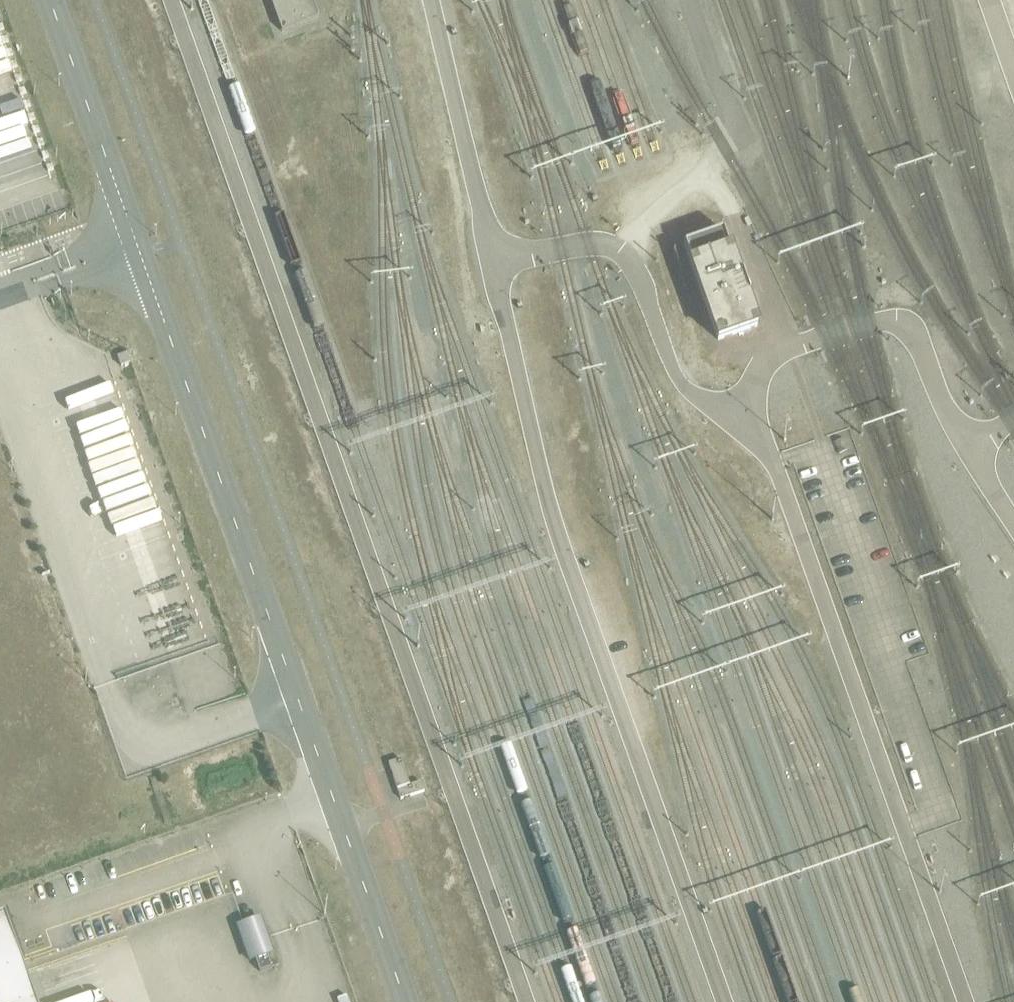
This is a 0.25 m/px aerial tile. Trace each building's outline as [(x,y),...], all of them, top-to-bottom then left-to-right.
[(281,28),(319,16),(314,0),(272,0),(281,28)] [(683,244),(717,340),(757,326),(723,230),(683,244)] [(91,464),(78,468),(82,482),(81,498),(80,496),(78,513),(67,516),(66,525),(92,528),(95,539),(80,538),(80,539),(62,537),(65,549),(85,550),(86,543),(109,545),(105,546),(115,547),(91,464)] [(409,786),(401,759),(388,763),(400,799),(424,791),(421,782),(409,786)] [(4,919),(0,920),(0,1001),(34,1001),(4,919)] [(260,971),(271,967),(266,955),(272,953),(266,936),(261,938),(254,920),(242,924),(249,942),(244,944),(250,960),(255,958),(260,971)]
